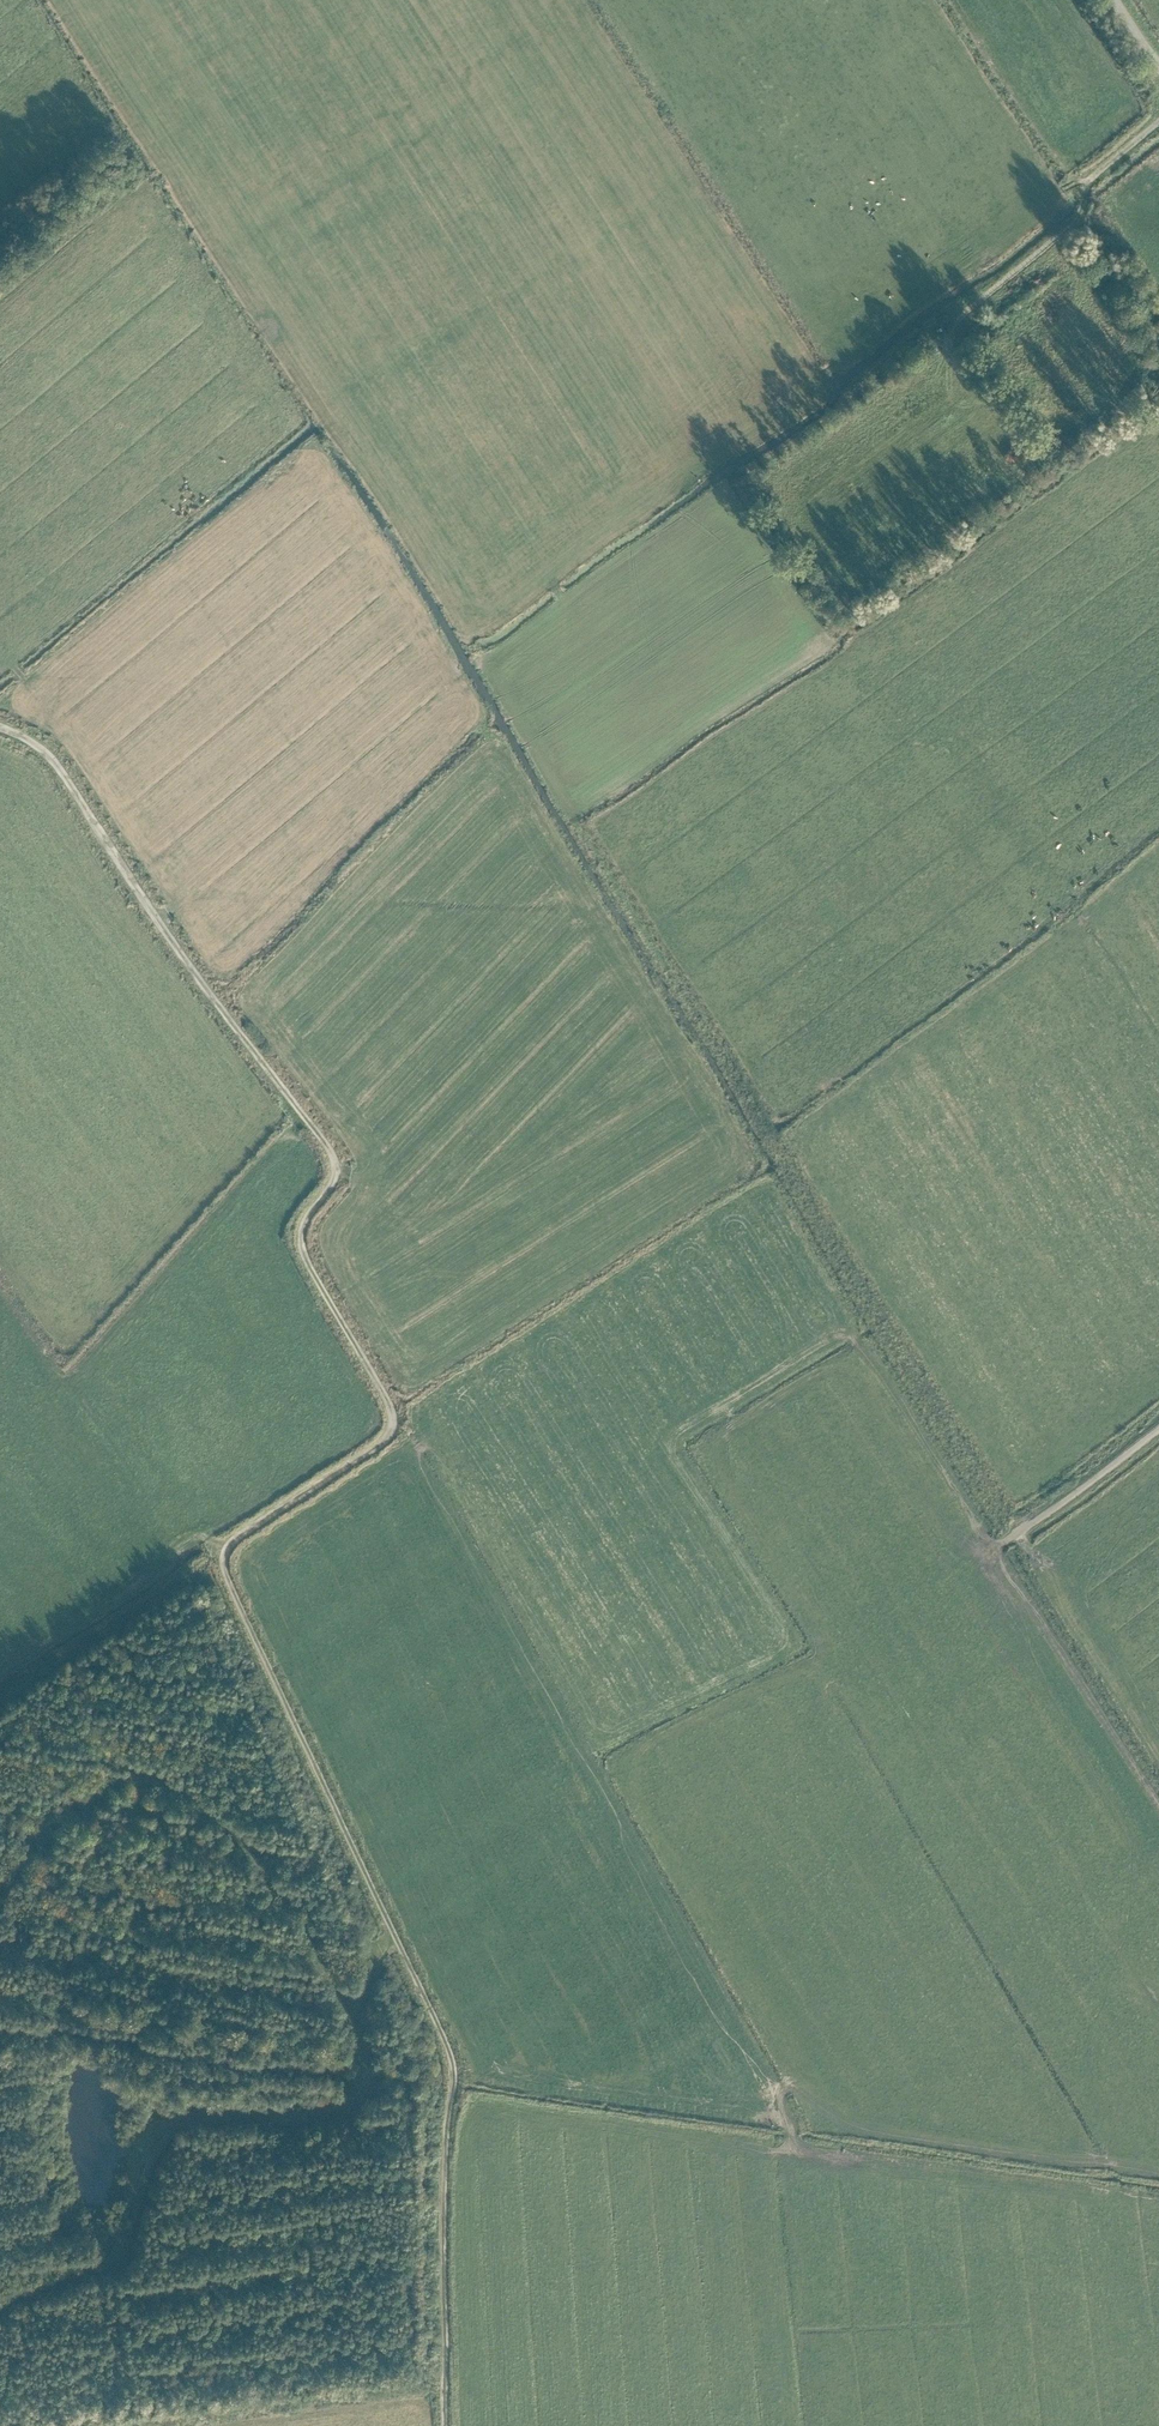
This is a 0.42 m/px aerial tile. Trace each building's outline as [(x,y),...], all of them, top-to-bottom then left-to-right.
[(931,323),(925,327),(933,338),(939,334),(931,323)] [(1022,447),(1006,447),(1006,462),(1021,462),(1022,447)]
